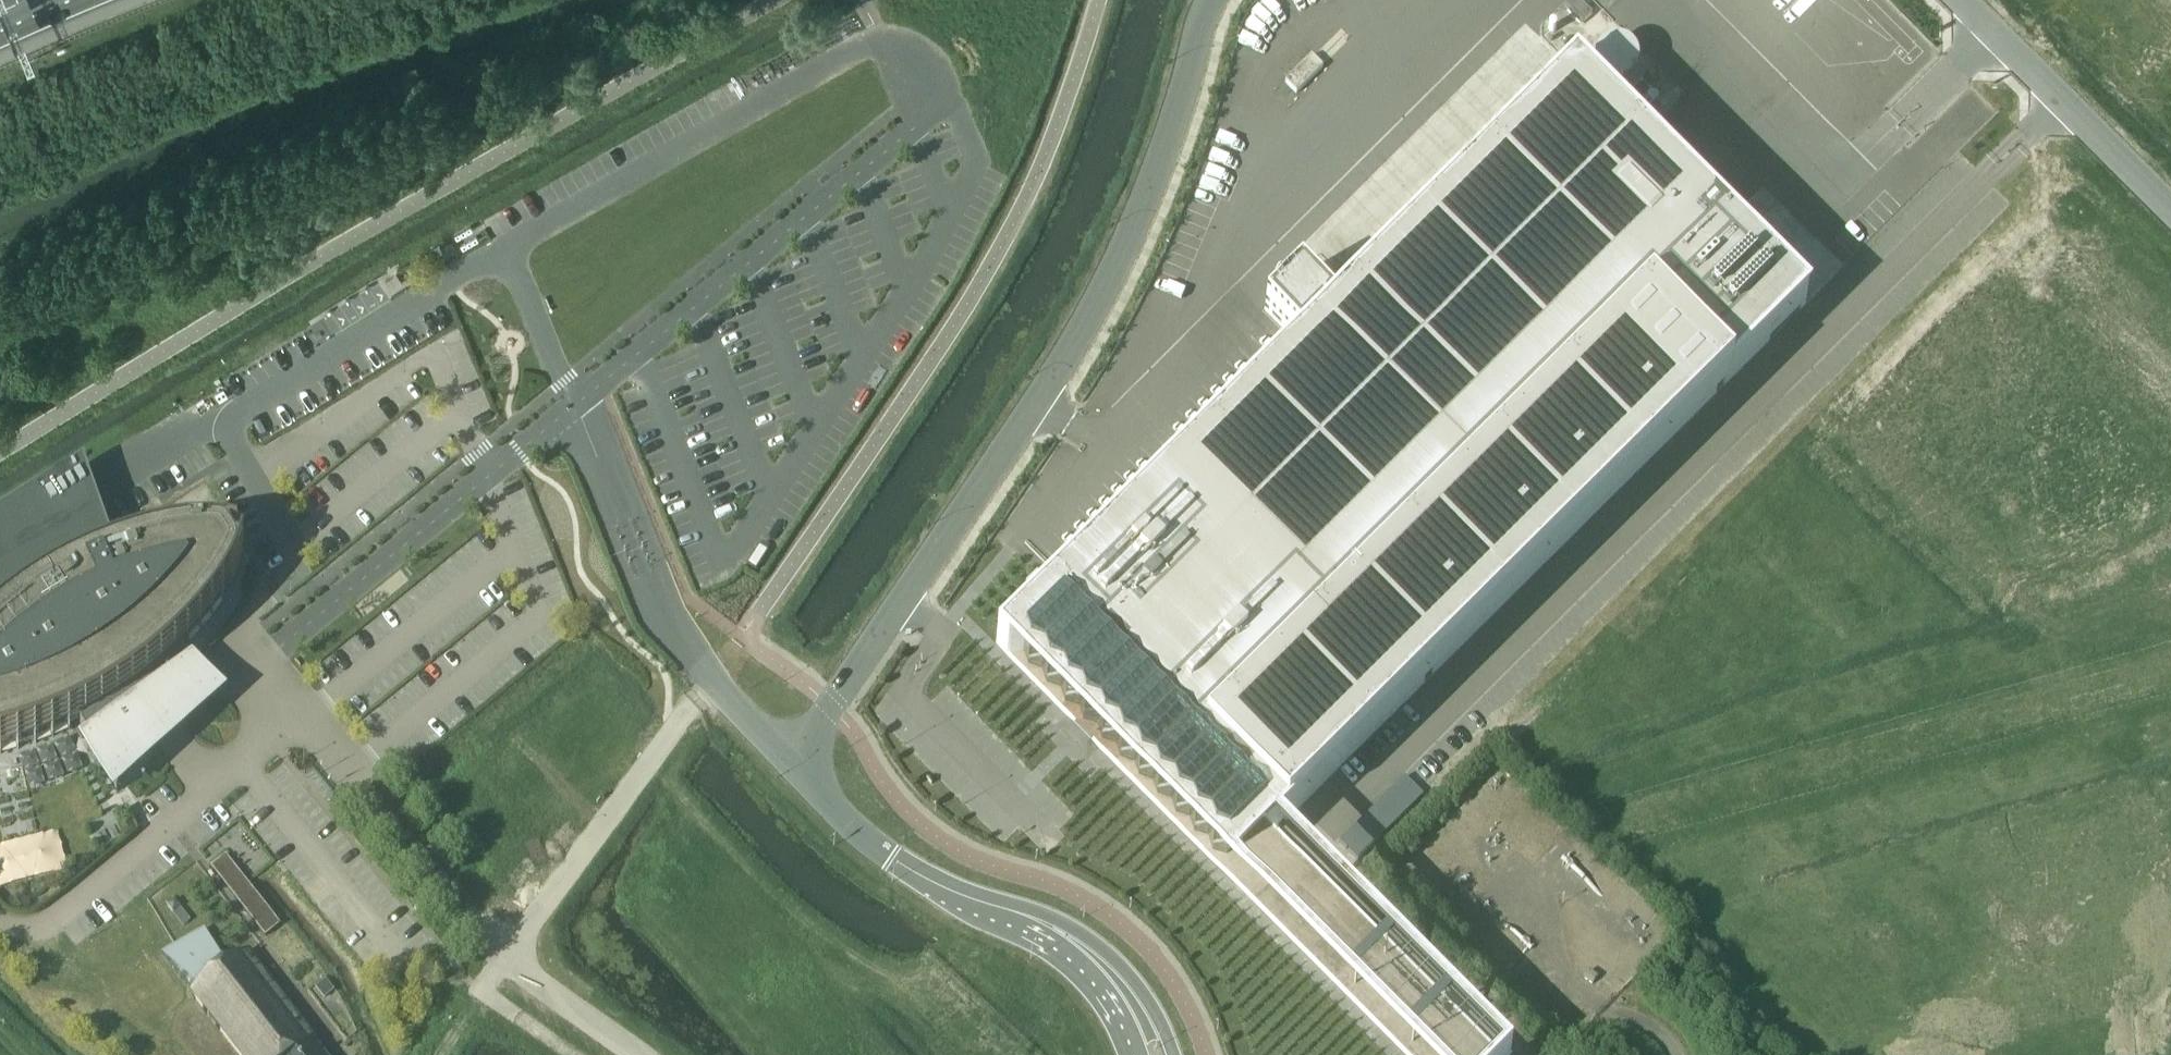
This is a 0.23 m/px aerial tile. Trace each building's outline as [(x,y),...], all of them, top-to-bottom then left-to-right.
[(1024,614),(996,643),(1006,654),(1023,650),(1028,664),(1041,669),(1046,683),(1060,687),(1065,701),(1078,706),(1083,720),(1097,724),(1101,738),(1115,743),(1120,757),(1134,761),(1138,775),(1152,780),(1157,794),(1170,798),(1175,812),(1189,817),(1193,831),(1207,836),(1212,849),(1226,854),(1263,818),(1275,831),(1278,829),(1300,807),(1805,304),(1573,71),(1334,309),(1309,284),(1299,274),(1290,284),(1264,310),(1298,344),(1052,588),(1044,597),(1043,596),(1037,601),(1034,598),(1021,611),(1024,614)] [(1641,83),(1624,99),(1634,109),(1650,93),(1641,83)] [(212,616),(223,601),(230,587),(238,571),(243,555),(241,554),(239,561),(235,559),(230,550),(230,546),(237,547),(237,545),(220,542),(203,542),(187,543),(168,545),(151,549),(133,554),(117,559),(99,509),(90,484),(83,466),(0,517),(0,754),(18,749),(35,743),(53,736),(69,729),(80,724),(112,784),(120,780),(126,776),(131,771),(136,765),(139,758),(142,751),(143,744),(143,737),(143,729),(137,707),(136,702),(136,697),(137,692),(139,692),(141,692),(142,691),(143,690),(144,690),(145,689),(145,688),(146,686),(146,685),(146,684),(146,682),(146,681),(145,680),(163,665),(177,652),(178,653),(188,644),(200,630),(212,616)] [(1404,777),(1339,842),(1357,860),(1357,861),(1423,796),(1422,795),(1404,777)] [(257,963),(248,951),(231,964),(204,930),(162,954),(192,994),(191,994),(238,1054),(323,1054),(313,1042),(317,1040),(257,963)] [(1591,970),(1585,978),(1595,985),(1600,977),(1591,970)]
